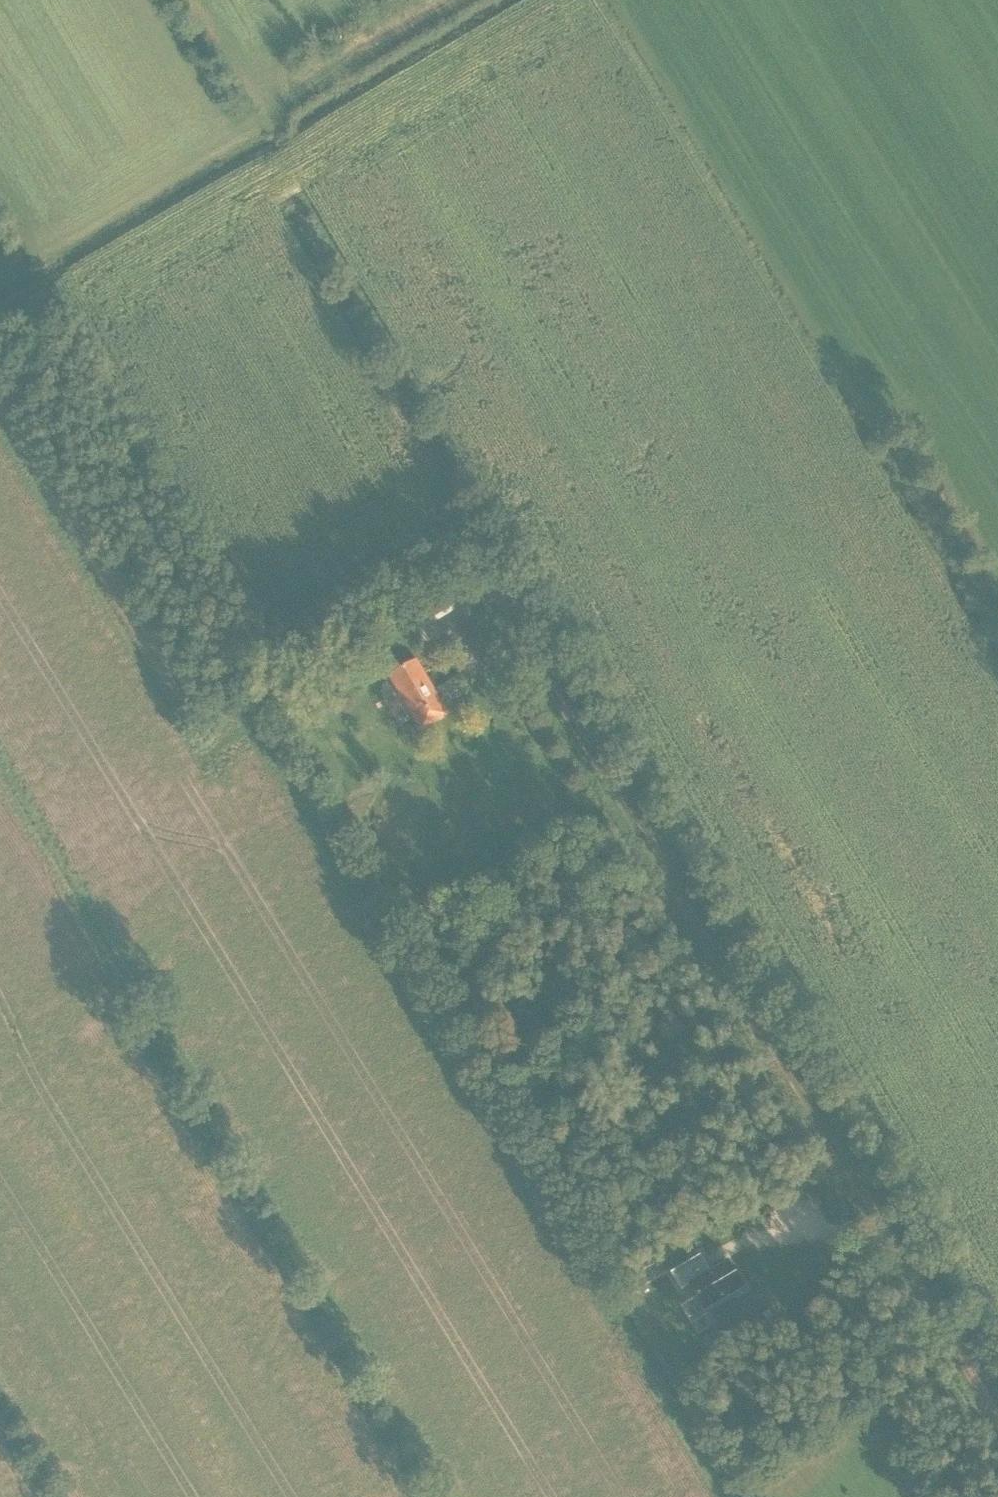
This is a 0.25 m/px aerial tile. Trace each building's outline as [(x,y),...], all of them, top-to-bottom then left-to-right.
[(449,714),(417,659),(389,675),(421,730),(449,714)] [(695,1295),(711,1320),(749,1297),(733,1270),(716,1281),(706,1264),(676,1282),(686,1300),(695,1295)]
